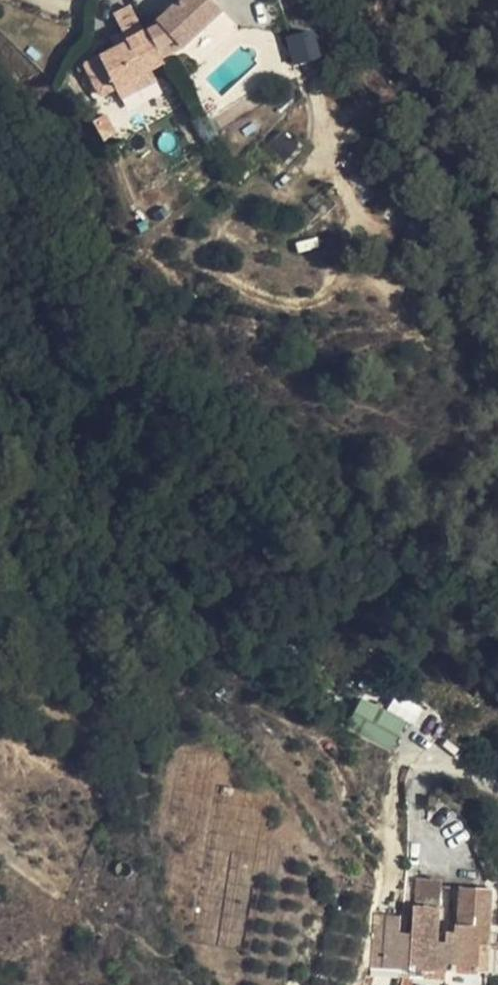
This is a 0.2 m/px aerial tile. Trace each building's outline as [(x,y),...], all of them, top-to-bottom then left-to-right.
[(148,30),(161,56),(181,46),(221,8),(213,0),(179,0),(177,3),(163,15),(157,21),(160,24),(148,30)] [(156,8),(163,15),(177,3),(174,0),(165,0),(156,8)] [(161,56),(148,30),(144,32),(131,6),(114,15),(123,34),(127,42),(117,47),(85,64),(100,92),(114,85),(150,67),(163,61),(161,56)] [(316,32),(294,37),(300,60),(321,55),(316,32)] [(113,39),(117,47),(127,42),(123,34),(113,39)] [(157,80),(150,67),(114,85),(120,97),(157,80)] [(285,131),(272,145),(287,159),(300,145),(285,131)] [(350,728),(396,747),(409,717),(363,698),(350,728)] [(385,968),(446,972),(446,964),(446,942),(438,941),(441,882),(416,880),(413,933),(401,933),(402,915),(388,914),(385,968)] [(446,942),(446,964),(480,966),(480,945),(491,945),(493,889),(461,888),(460,924),(456,924),(456,932),(447,931),(446,942)] [(491,945),(480,945),(480,966),(490,967),(491,945)]
